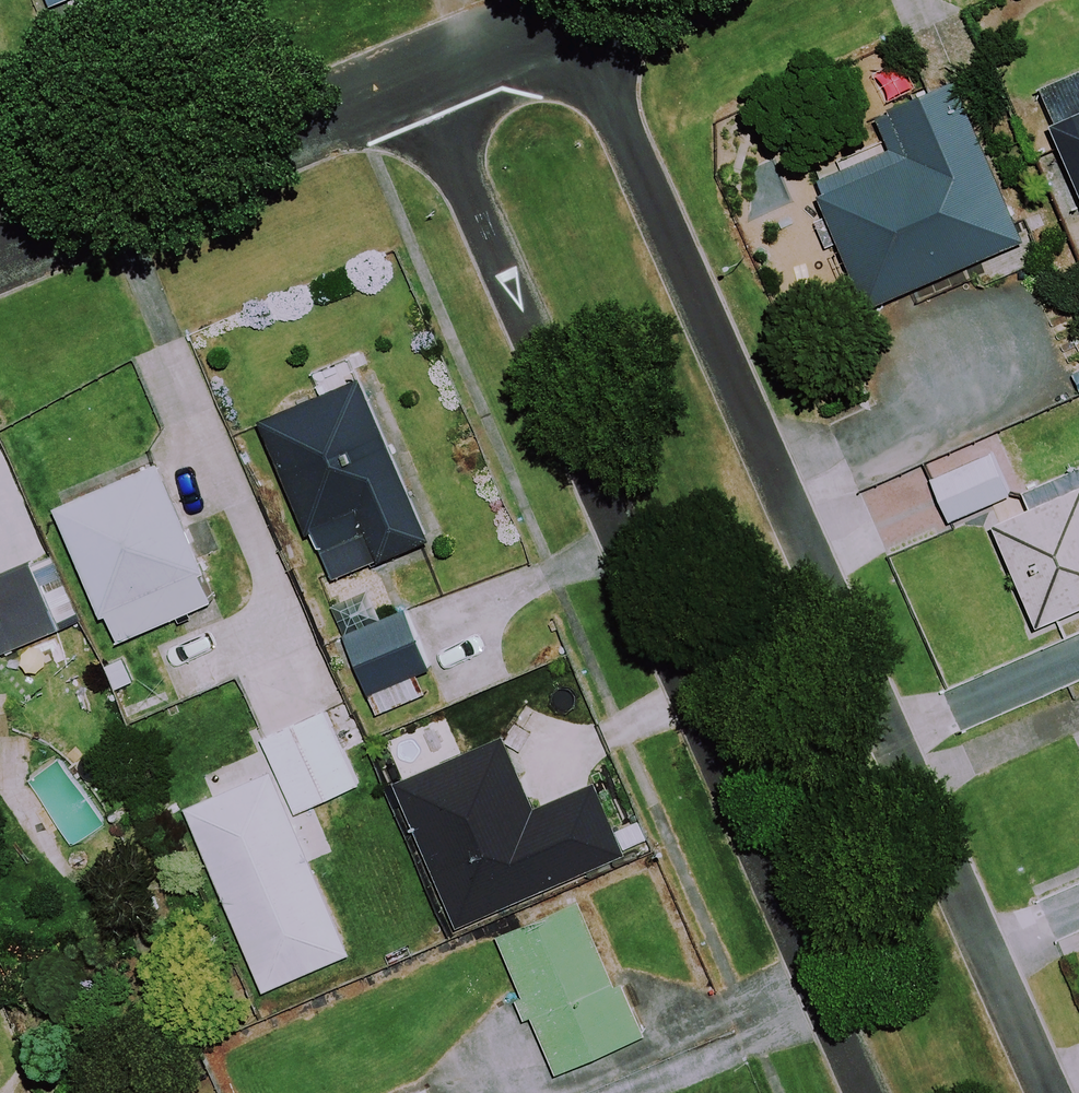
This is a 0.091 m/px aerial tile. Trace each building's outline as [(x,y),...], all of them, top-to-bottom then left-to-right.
[(904,153),(817,187),(824,205),(808,211),(836,282),(852,276),(862,303),(1029,237),(969,83),(889,114),(904,153)] [(1078,183),(1078,120),(1057,129),(1078,183)] [(268,423),(322,549),(367,531),(380,561),(428,541),(400,477),(410,472),(370,380),(268,423)] [(1016,494),(998,452),(934,480),(952,522),(1016,494)] [(219,598),(169,466),(64,506),(114,638),(219,598)] [(1057,502),(1049,484),(1026,494),(1034,512),(996,528),(1038,625),(1078,608),(1078,493),(1057,502)] [(63,631),(36,564),(0,579),(0,656),(63,631)] [(444,690),(412,610),(346,636),(379,716),(444,690)] [(363,787),(327,712),(265,741),(301,816),(363,787)] [(538,813),(509,742),(401,785),(456,922),(625,854),(599,789),(538,813)] [(239,792),(142,833),(223,1025),(320,984),(239,792)] [(645,1037),(588,905),(504,941),(561,1073),(645,1037)]
